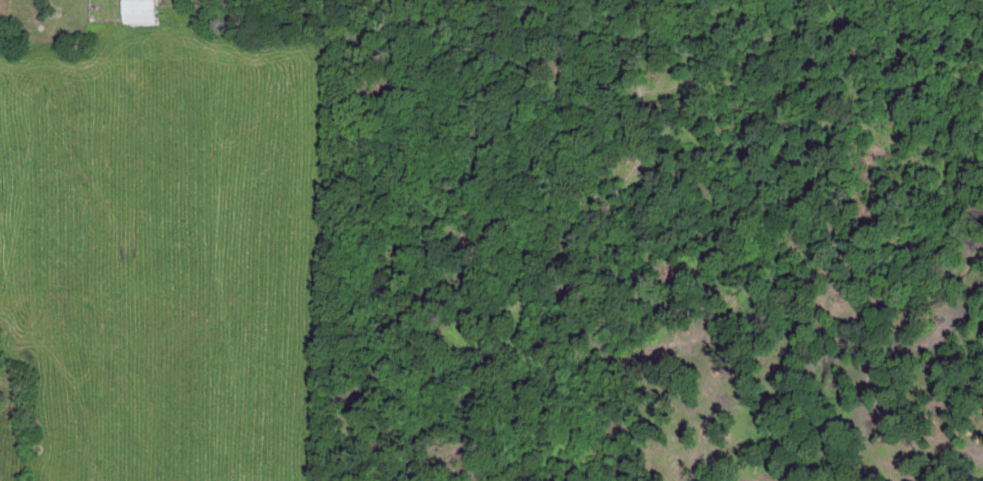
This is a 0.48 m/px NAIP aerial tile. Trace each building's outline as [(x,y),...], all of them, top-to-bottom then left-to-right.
[(129,20),(162,21),(162,0),(129,0),(129,20)]
